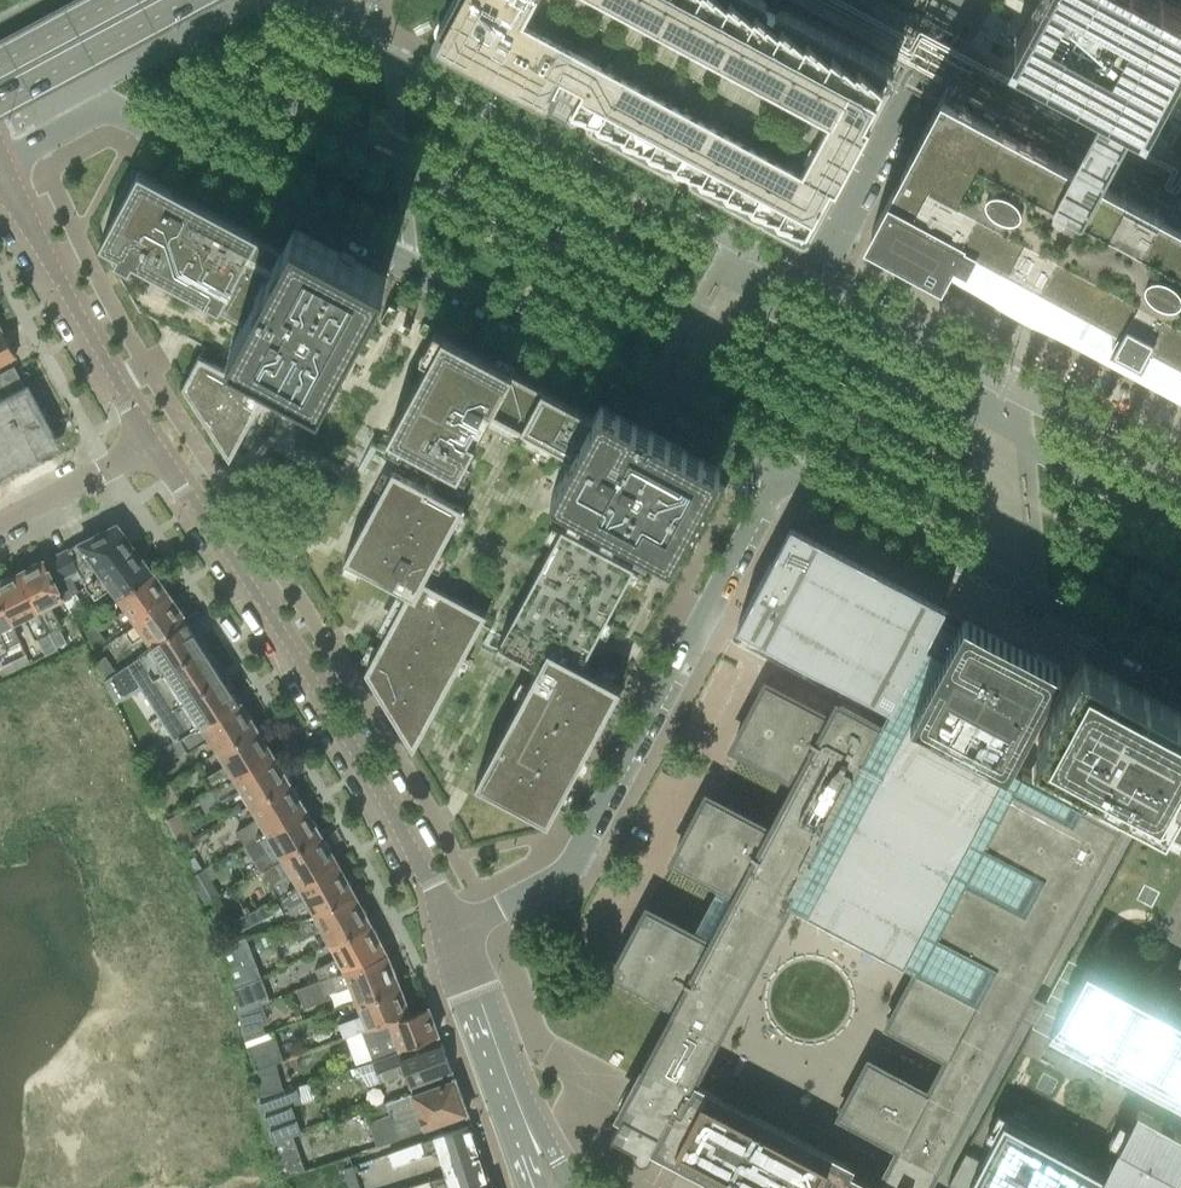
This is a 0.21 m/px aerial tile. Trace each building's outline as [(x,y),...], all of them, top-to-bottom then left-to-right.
[(438,27),(446,31),(447,29),(469,41),(468,43),(471,45),(472,43),(494,55),(493,57),(497,59),(498,57),(520,69),(519,71),(522,73),(524,70),(529,73),(545,82),(544,84),(548,86),(549,84),(571,96),(570,98),(573,100),(573,99),(597,111),(596,112),(599,114),(600,112),(622,123),(621,125),(624,127),(626,125),(634,130),(648,137),(646,139),(650,141),(651,139),(673,151),(672,153),(675,154),(676,153),(699,166),(698,167),(718,177),(724,180),(723,182),(725,183),(726,182),(749,194),(752,196),(774,207),(778,210),(787,214),(790,216),(794,210),(803,215),(800,221),(808,226),(843,159),(890,73),(864,58),(800,23),(757,0),(452,0),(438,27)] [(1180,28),(1180,0),(1031,0),(1013,33),(1014,33),(1111,85),(1140,101),(1142,102),(1180,28)] [(1167,218),(1113,189),(1095,179),(943,98),(870,233),(1042,325),(1168,393),(1180,399),(1180,226),(1167,218)] [(224,356),(281,246),(139,170),(100,243),(139,310),(204,345),(224,356)] [(281,246),(224,356),(271,381),(278,369),(323,393),(369,306),(384,278),(385,276),(387,273),(385,272),(384,271),(382,270),(357,257),(356,256),(354,255),(353,254),(330,242),(328,241),(327,241),(326,240),(301,226),(299,225),(298,225),(296,224),(293,229),(283,248),(281,246)] [(0,332),(0,364),(15,357),(2,332),(0,332)] [(428,361),(421,372),(422,373),(421,373),(387,436),(405,445),(447,468),(457,474),(492,410),(569,451),(590,413),(589,413),(442,334),(428,361)] [(271,381),(224,356),(204,345),(200,355),(182,386),(229,459),(271,381)] [(5,474),(59,445),(37,403),(39,402),(33,392),(32,392),(27,384),(24,386),(14,365),(0,372),(0,476),(5,474)] [(547,492),(684,567),(727,488),(726,488),(712,480),(720,466),(600,401),(593,414),(591,414),(590,413),(569,451),(562,463),(547,491),(547,492)] [(569,451),(482,404),(447,469),(396,442),(384,464),(416,481),(384,542),(425,564),(417,579),(485,615),(562,656),(576,630),(592,638),(603,618),(630,633),(637,619),(652,626),(685,565),(547,491),(569,451)] [(406,594),(365,671),(364,671),(413,750),(480,624),(476,622),(421,592),(425,584),(426,583),(468,504),(395,464),(392,469),(359,531),(343,560),(406,594)] [(848,683),(891,706),(890,707),(815,849),(786,904),(785,906),(914,973),(914,972),(916,969),(976,1001),(994,966),(934,934),(963,879),(1024,911),(1042,876),(982,844),(1011,789),(1071,821),(1079,805),(1008,767),(1007,767),(1060,667),(1060,666),(964,616),(963,617),(956,630),(938,621),(936,620),(944,606),(791,524),(753,596),(738,625),(848,683)] [(44,560),(63,599),(64,601),(74,594),(76,593),(78,591),(77,589),(70,575),(78,571),(85,584),(134,548),(119,527),(113,525),(44,560)] [(581,664),(602,624),(605,619),(634,565),(561,526),(507,627),(502,636),(497,644),(537,665),(537,666),(475,782),(547,821),(548,821),(620,685),(581,664)] [(134,548),(85,584),(95,598),(101,594),(108,589),(116,599),(152,572),(150,570),(151,566),(146,560),(143,560),(136,551),(135,549),(134,548)] [(50,606),(63,599),(44,560),(41,562),(37,561),(30,565),(29,567),(18,573),(48,632),(56,647),(65,643),(57,627),(60,626),(50,606)] [(123,609),(113,616),(121,628),(131,621),(133,620),(132,619),(167,594),(160,585),(161,582),(157,576),(154,575),(152,572),(116,599),(123,609)] [(48,632),(18,573),(8,578),(4,577),(0,579),(0,600),(12,625),(24,618),(35,639),(48,632)] [(74,594),(64,601),(72,618),(86,610),(76,593),(74,594)] [(134,625),(124,632),(132,643),(142,636),(142,637),(149,647),(150,647),(186,621),(184,618),(185,615),(180,609),(177,609),(170,599),(167,594),(132,619),(133,620),(131,621),(134,625)] [(7,652),(5,648),(20,641),(12,625),(6,612),(0,600),(0,656),(7,652)] [(150,647),(149,647),(138,655),(116,671),(106,679),(141,760),(159,749),(238,702),(199,641),(186,621),(150,647)] [(95,625),(86,632),(91,642),(94,648),(105,640),(104,638),(95,625)] [(1037,739),(1163,807),(1157,817),(1171,824),(1180,830),(1180,708),(1082,655),(1037,739)] [(105,656),(96,663),(104,680),(106,679),(116,671),(105,656)] [(611,1135),(635,1148),(634,1151),(634,1154),(636,1157),(638,1159),(640,1160),(643,1160),(646,1159),(647,1158),(649,1156),(654,1147),(658,1149),(684,1163),(697,1170),(715,1179),(732,1187),(875,1187),(846,1173),(849,1166),(848,1165),(730,1103),(697,1085),(697,1086),(696,1085),(691,1093),(687,1091),(785,906),(786,904),(815,849),(890,707),(891,706),(889,705),(889,706),(881,720),(840,699),(830,717),(766,683),(732,746),(796,780),(770,830),(705,795),(671,859),(719,884),(693,933),(645,908),(612,971),(677,1006),(637,1081),(631,1093),(630,1092),(629,1094),(631,1094),(626,1103),(625,1102),(624,1104),(625,1104),(620,1113),(622,1114),(611,1135)] [(208,739),(217,753),(255,729),(251,723),(252,720),(249,714),(245,713),(238,702),(159,749),(168,762),(186,751),(187,752),(208,739)] [(203,777),(211,792),(271,755),(264,744),(265,740),(261,734),(258,734),(255,729),(217,753),(224,765),(203,777)] [(240,792),(249,806),(287,783),(284,777),(285,774),(281,767),(278,766),(271,755),(211,792),(219,805),(240,792)] [(1177,778),(1156,766),(1141,794),(1153,801),(966,1147),(968,1148),(949,1183),(958,1187),(1171,1187),(1180,1169),(1180,920),(1152,975),(1087,941),(1141,839),(1180,859),(1180,827),(1157,814),(1177,778)] [(156,792),(155,792),(158,798),(164,808),(167,806),(168,805),(178,799),(169,783),(157,791),(156,792)] [(236,831),(244,845),(303,809),(296,797),(297,794),(293,787),(290,787),(287,783),(249,806),(256,819),(236,831)] [(1017,1017),(1019,1012),(1034,1019),(1042,1006),(1027,998),(1029,994),(1118,826),(1079,805),(1071,821),(1011,789),(982,844),(1042,876),(1024,911),(963,879),(934,934),(994,966),(976,1001),(916,969),(914,972),(914,973),(887,1024),(947,1056),(928,1091),(868,1060),(839,1115),(899,1146),(877,1187),(926,1187),(1017,1017)] [(303,809),(244,845),(252,857),(254,856),(262,869),(263,869),(280,859),(319,835),(316,830),(317,827),(313,820),(309,819),(303,809)] [(169,820),(167,821),(180,846),(183,844),(194,838),(180,813),(170,820),(169,820)] [(280,859),(263,869),(271,882),(268,884),(276,899),(335,863),(335,862),(328,850),(329,847),(325,840),(322,840),(319,835),(280,859)] [(304,899),(311,913),(354,896),(350,890),(352,887),(347,880),(344,879),(335,863),(276,899),(283,911),(304,899)] [(204,870),(190,877),(201,896),(214,888),(204,870)] [(321,930),(329,945),(368,924),(365,918),(366,914),(363,908),(360,907),(354,896),(311,913),(312,913),(290,924),(290,925),(296,936),(298,941),(321,930)] [(219,897),(205,903),(215,927),(229,921),(219,897)] [(260,907),(259,908),(264,918),(266,918),(268,917),(275,913),(270,902),(260,907)] [(314,970),(319,980),(384,953),(376,939),(377,935),(374,929),(371,928),(368,924),(329,945),(336,958),(314,970)] [(290,925),(272,934),(278,945),(296,936),(290,925)] [(222,944),(232,988),(260,975),(246,937),(222,944)] [(325,993),(348,984),(354,1000),(357,999),(358,1000),(397,986),(394,977),(395,974),(393,968),(390,967),(384,954),(384,953),(319,980),(296,990),(303,1008),(327,998),(325,993)] [(260,975),(232,988),(238,1011),(269,999),(260,975)] [(346,1021),(337,1025),(343,1040),(350,1037),(362,1033),(408,1014),(403,999),(404,996),(401,990),(398,989),(397,986),(358,1000),(357,999),(354,1000),(360,1016),(346,1021)] [(246,1039),(264,1032),(260,1022),(266,1019),(260,1003),(238,1012),(246,1039)] [(408,1014),(362,1033),(367,1044),(372,1059),(397,1050),(400,1049),(429,1038),(438,1034),(428,1007),(419,1010),(408,1014)] [(272,1036),(246,1046),(256,1070),(274,1063),(282,1060),(281,1059),(272,1036)] [(398,1051),(371,1061),(379,1082),(405,1073),(410,1087),(429,1080),(442,1075),(451,1071),(440,1041),(431,1044),(417,1049),(399,1056),(398,1051)] [(256,1070),(251,1072),(253,1082),(278,1075),(274,1063),(256,1070)] [(454,1078),(386,1102),(385,1101),(364,1109),(377,1146),(467,1113),(454,1078)] [(258,1096),(257,1096),(270,1144),(300,1133),(290,1104),(293,1102),(300,1100),(295,1086),(258,1096)] [(392,1152),(388,1153),(392,1167),(438,1151),(443,1168),(481,1155),(471,1124),(433,1136),(433,1137),(392,1152)] [(273,1145),(271,1146),(278,1179),(279,1179),(283,1178),(288,1176),(305,1171),(294,1138),(273,1145)] [(445,1175),(403,1187),(484,1187),(491,1186),(481,1155),(443,1168),(445,1175)] [(355,1173),(345,1176),(348,1184),(357,1181),(355,1173)]
